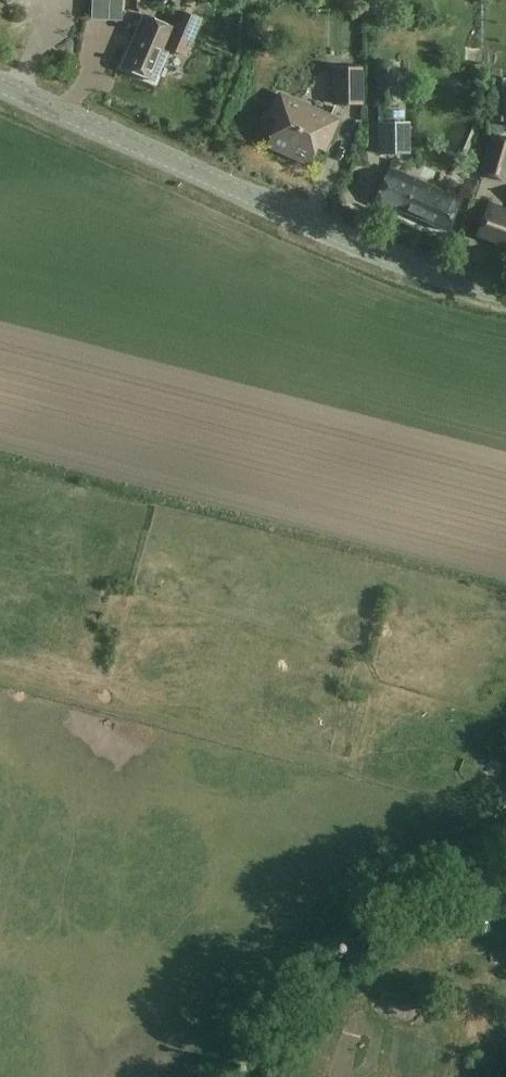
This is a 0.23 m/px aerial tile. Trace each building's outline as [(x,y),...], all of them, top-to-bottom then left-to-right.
[(93,5),(103,8),(102,18),(119,19),(120,0),(94,0),(93,5)] [(201,22),(180,13),(173,29),(144,16),(121,67),(154,82),(169,49),(186,57),(201,22)] [(95,16),(90,33),(100,36),(106,20),(95,16)] [(363,105),(363,68),(331,68),(332,106),(363,105)] [(397,106),(396,69),(378,69),(378,106),(397,106)] [(491,78),(490,122),(505,122),(505,79),(491,78)] [(338,118),(280,93),(271,113),(280,117),(268,144),(310,162),(320,138),(328,142),(338,118)] [(411,157),(410,122),(378,123),(379,158),(411,157)] [(491,135),(480,175),(505,182),(505,139),(491,135)] [(461,199),(389,168),(373,205),(401,217),(403,213),(447,232),(461,199)] [(488,205),(476,237),(505,247),(505,212),(488,205)]
